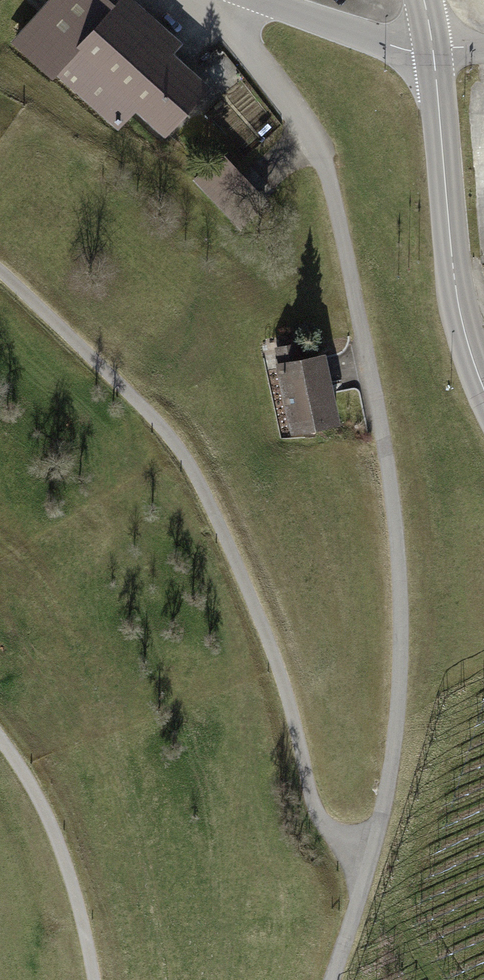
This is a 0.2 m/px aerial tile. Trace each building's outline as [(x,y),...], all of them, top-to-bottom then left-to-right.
[(19,39),(118,127),(137,106),(166,131),(205,88),(107,0),(55,0),(19,39)] [(323,359),(282,368),(294,429),(336,420),(323,359)]
